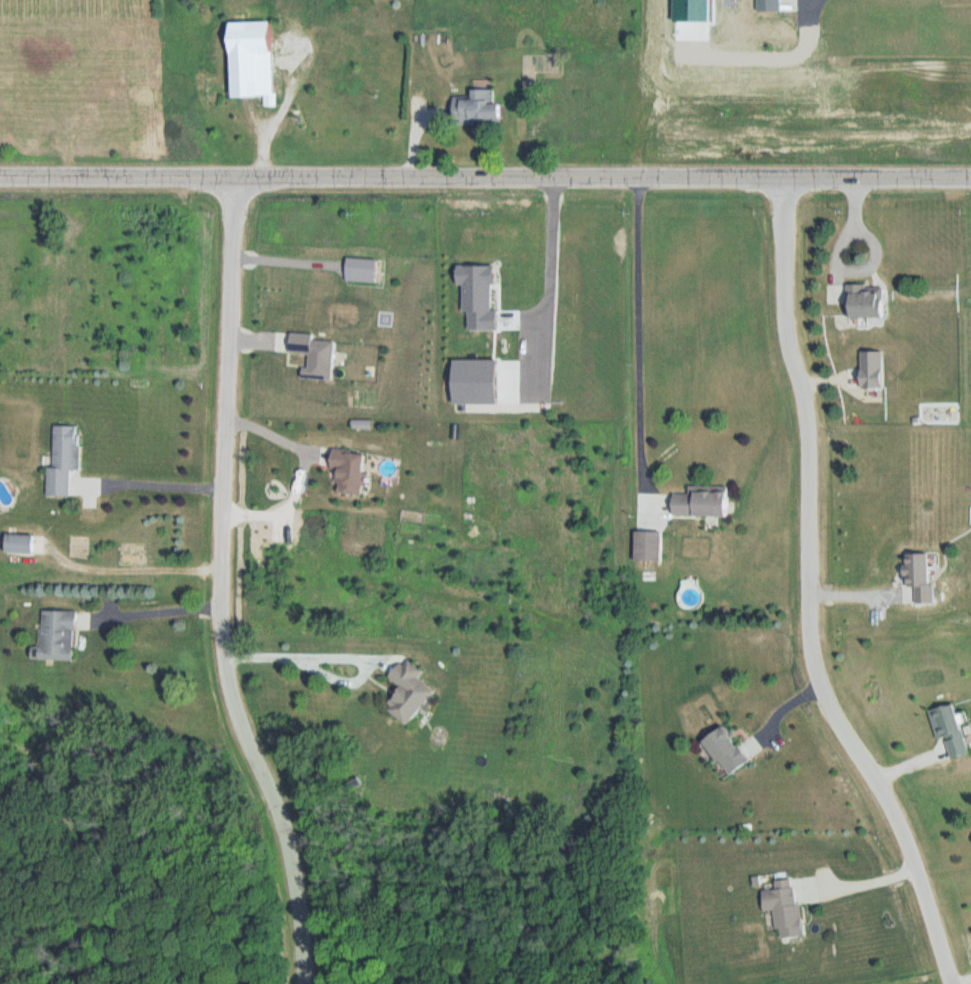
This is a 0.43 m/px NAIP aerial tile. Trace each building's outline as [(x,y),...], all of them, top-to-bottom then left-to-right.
[(786,12),(786,0),(757,0),(757,12),(786,12)] [(273,21),(232,22),(234,97),(266,97),(266,107),(275,106),(273,21)] [(456,121),(502,121),(502,89),(474,89),(474,97),(456,97),(456,121)] [(884,319),(884,286),(851,286),(851,319),(884,319)] [(881,390),(881,357),(863,357),(863,390),(881,390)] [(72,497),(72,470),(81,470),(81,427),(56,426),(55,468),(49,468),(48,497),(72,497)] [(729,487),(690,487),(690,495),(675,495),(675,517),(729,517),(729,487)] [(663,533),(636,533),(636,563),(663,563),(663,533)] [(7,554),(34,555),(35,536),(8,535),(7,554)] [(932,555),(908,555),(909,590),(926,590),(926,604),(932,604),(932,555)] [(43,647),(34,647),(34,660),(76,661),(77,612),(44,611),(43,647)] [(409,726),(437,693),(421,679),(427,673),(409,658),(392,679),(405,690),(389,709),(409,726)] [(957,705),(933,711),(947,761),(970,754),(957,705)] [(752,761),(726,727),(705,743),(732,777),(752,761)] [(805,936),(799,879),(777,882),(778,889),(764,891),(766,912),(777,911),(780,939),(805,936)]
